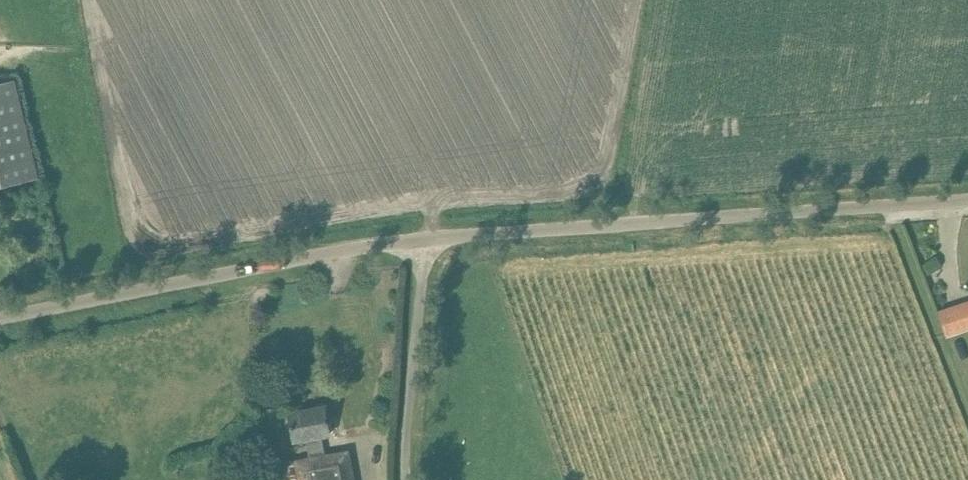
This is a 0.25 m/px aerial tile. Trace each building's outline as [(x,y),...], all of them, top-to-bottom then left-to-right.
[(16,81),(0,85),(0,187),(40,178),(16,81)] [(940,311),(948,336),(967,330),(967,302),(940,311)] [(288,414),(293,441),(307,439),(310,458),(297,461),(300,479),(354,479),(349,451),(324,456),(320,436),(329,435),(324,407),(288,414)]
